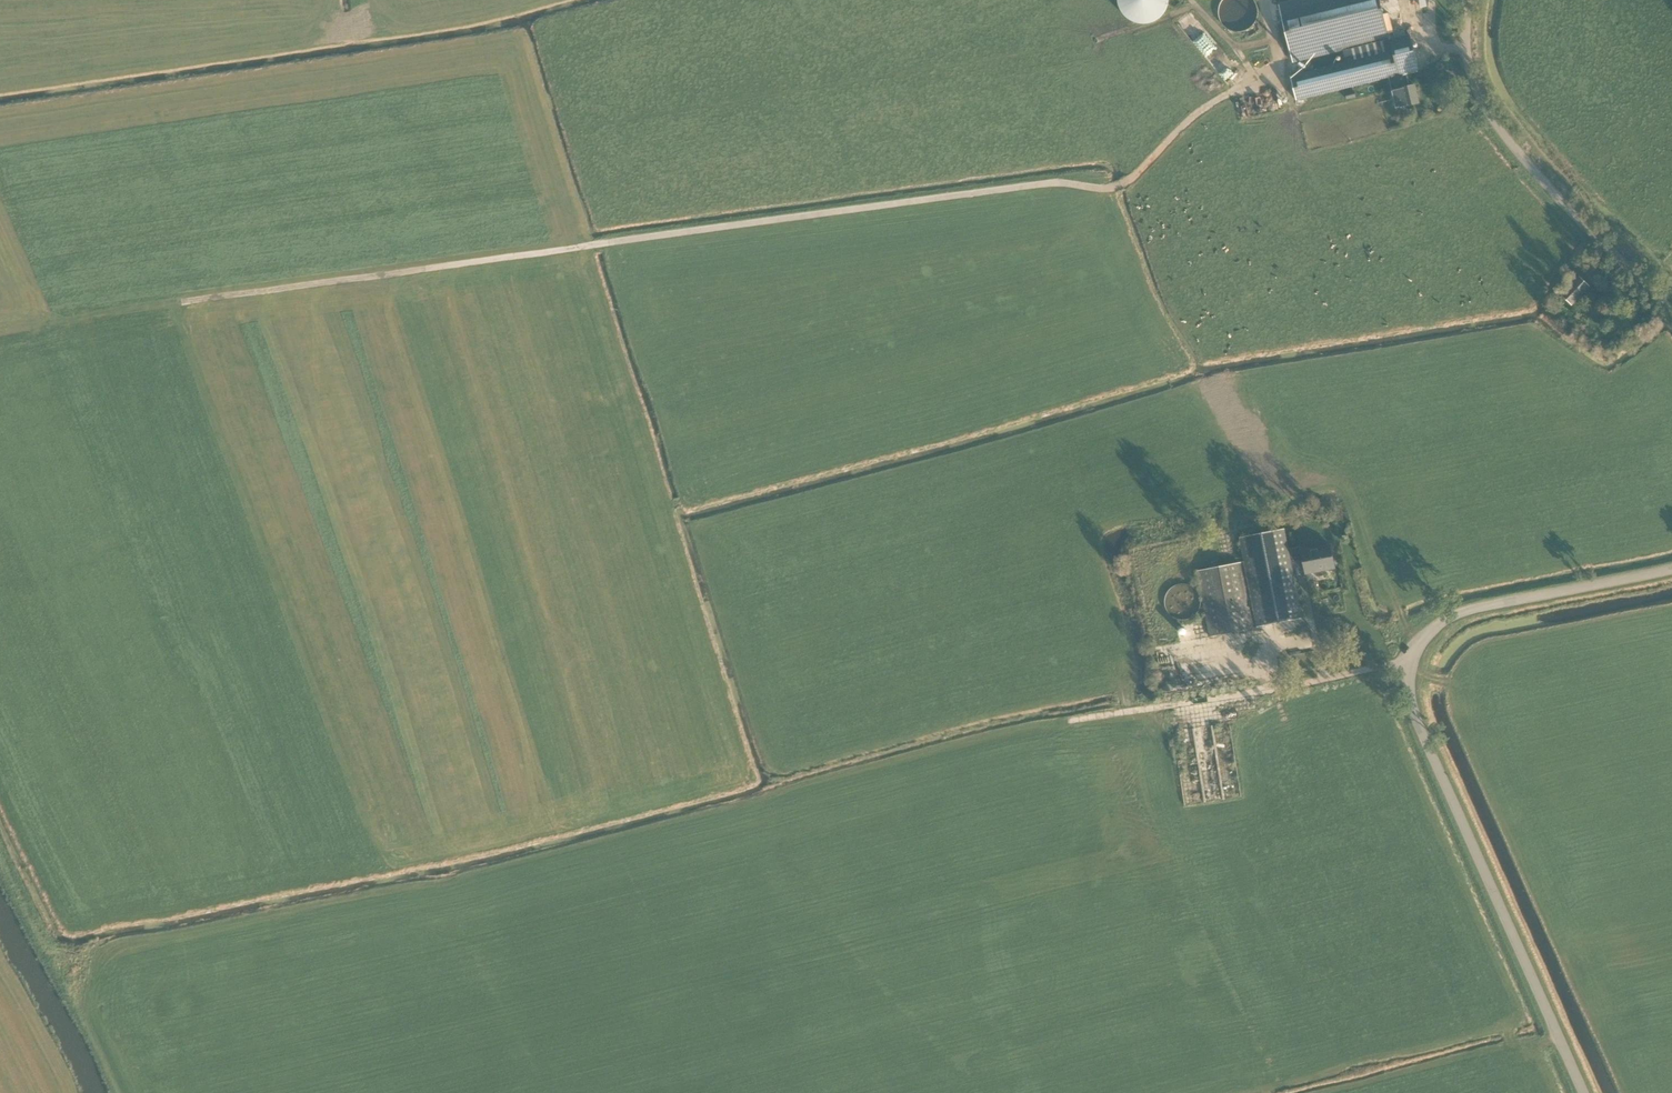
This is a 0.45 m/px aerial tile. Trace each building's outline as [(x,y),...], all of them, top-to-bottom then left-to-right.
[(1165,17),(1165,0),(1119,0),(1119,19),(1165,17)] [(1279,5),(1292,60),(1343,48),(1346,63),(1291,76),(1297,100),(1389,78),(1394,101),(1403,99),(1405,106),(1419,103),(1415,85),(1409,86),(1406,73),(1419,70),(1410,35),(1390,39),(1387,29),(1384,14),(1380,0),(1300,0),(1279,5)] [(1354,91),(1345,93),(1347,100),(1356,98),(1354,91)] [(1580,276),(1562,295),(1572,304),(1589,286),(1580,276)] [(1302,547),(1289,549),(1285,529),(1242,538),(1254,597),(1249,598),(1241,562),(1197,571),(1210,636),(1254,628),(1250,606),(1255,605),(1259,626),(1302,618),(1290,563),(1304,560),(1307,573),(1317,571),(1318,570),(1335,566),(1331,545),(1303,550),(1302,547)]
